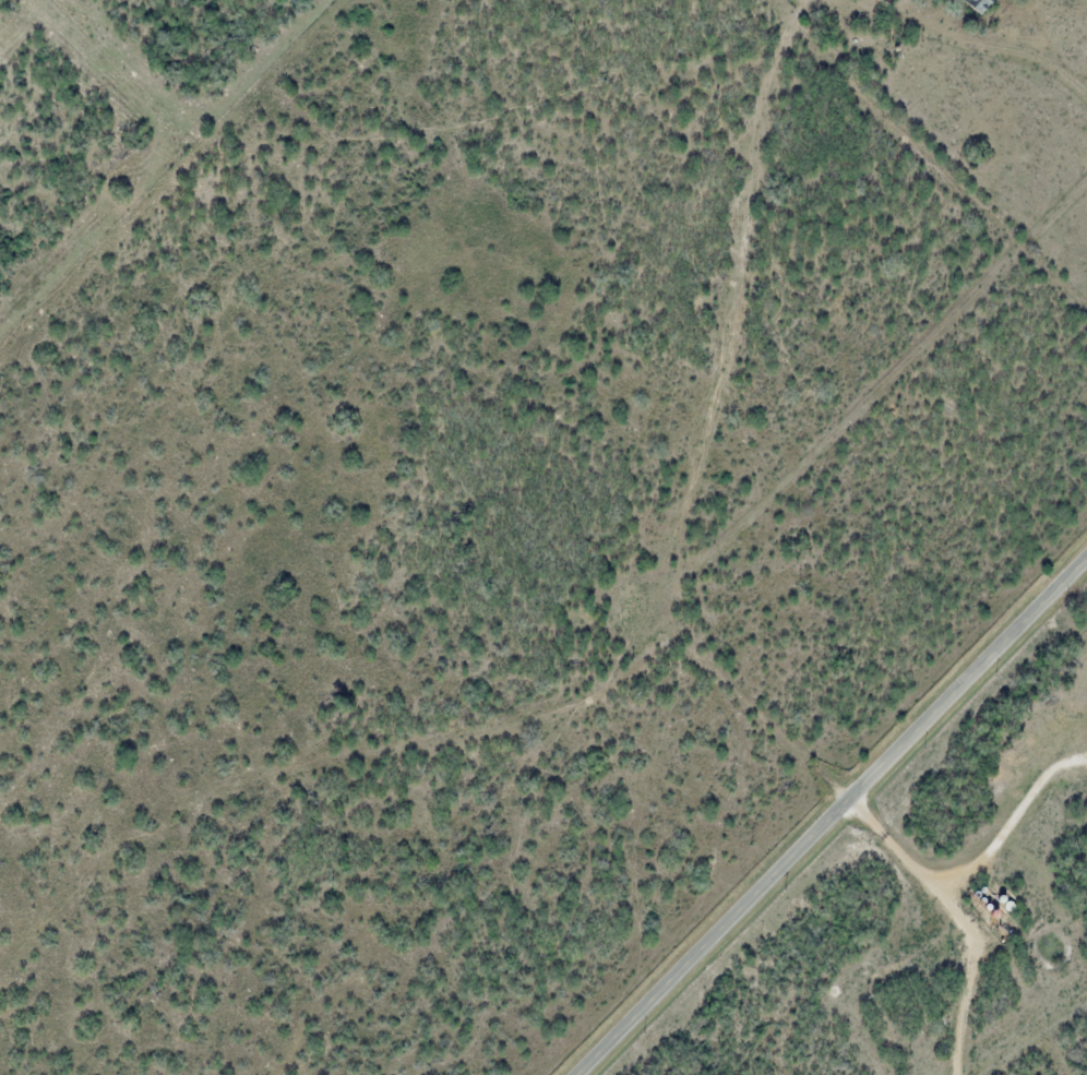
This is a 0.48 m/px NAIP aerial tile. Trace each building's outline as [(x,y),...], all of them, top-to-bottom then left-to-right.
[(965,4),(982,15),(993,0),(968,0),(965,4)]
